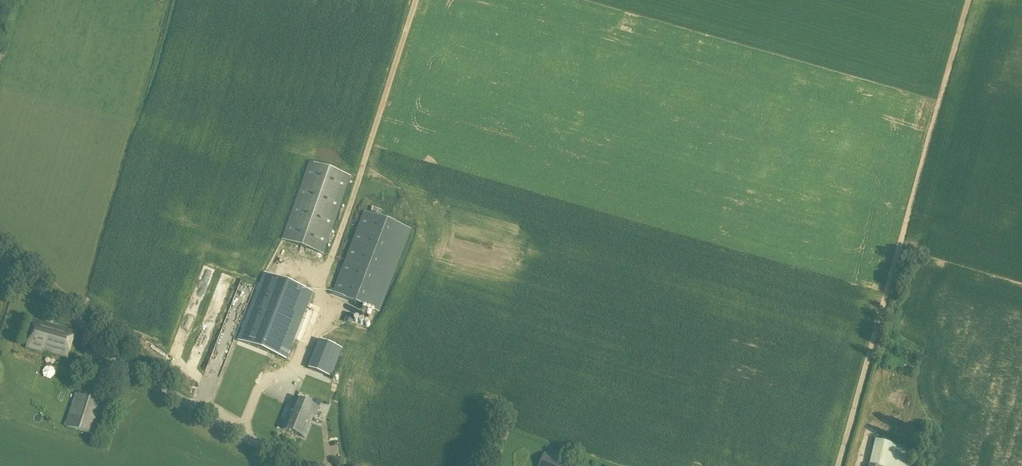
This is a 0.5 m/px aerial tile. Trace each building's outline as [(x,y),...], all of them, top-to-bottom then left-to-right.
[(324,255),(351,177),(309,162),(282,240),(324,255)] [(379,312),(412,231),(366,213),(334,294),(379,312)] [(182,356),(211,265),(195,260),(166,351),(182,356)] [(264,273),(237,341),(287,360),(313,293),(264,273)] [(242,304),(245,300),(248,302),(251,297),(238,287),(230,298),(237,303),(238,301),(242,304)] [(208,300),(187,364),(198,368),(219,304),(208,300)] [(347,314),(344,322),(351,325),(354,316),(347,314)] [(67,360),(75,332),(35,320),(26,350),(45,355),(45,353),(67,360)] [(149,348),(155,341),(146,334),(140,341),(149,348)] [(312,359),(308,369),(332,378),(335,368),(312,359)] [(56,392),(62,370),(51,367),(45,389),(56,392)] [(99,437),(109,404),(75,394),(65,426),(99,437)] [(319,409),(294,399),(290,410),(282,430),(305,439),(313,419),(315,420),(319,409)] [(868,465),(912,465),(916,450),(875,440),(869,465),(868,465)] [(568,463),(544,453),(539,465),(566,465),(568,463)]
